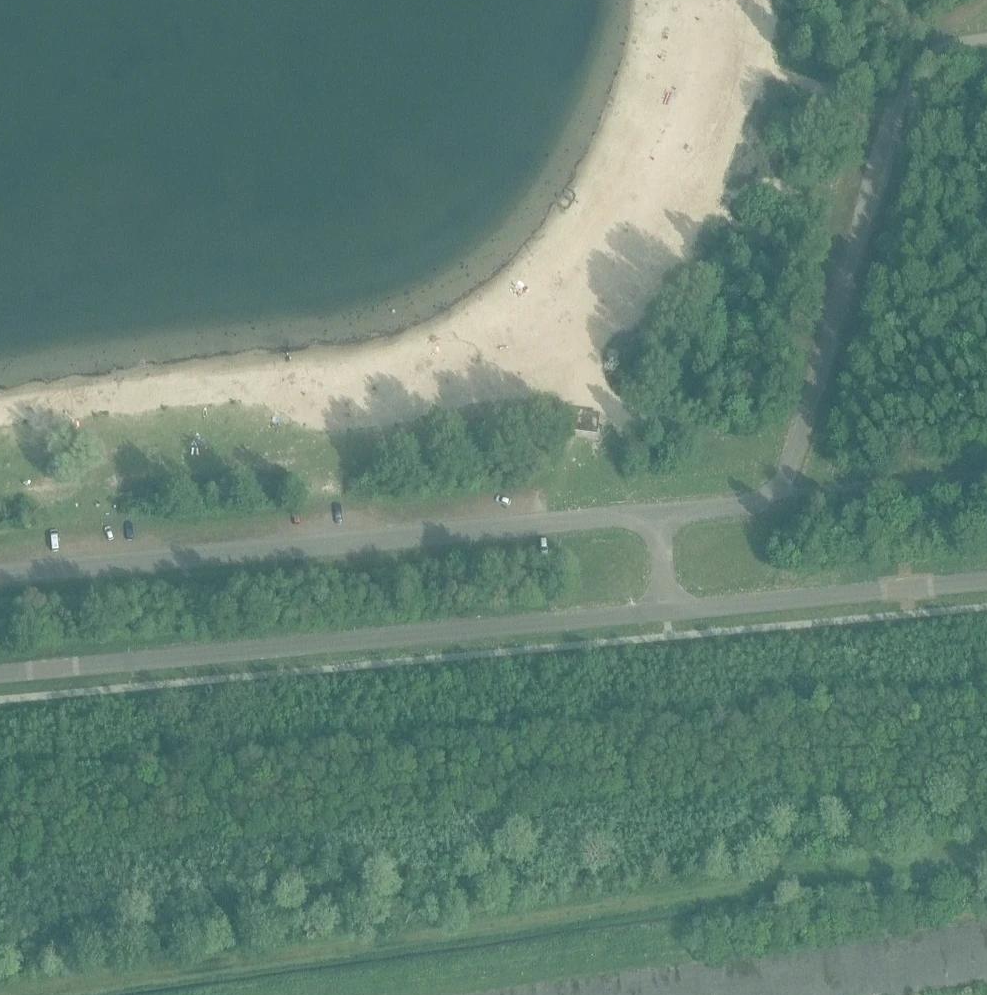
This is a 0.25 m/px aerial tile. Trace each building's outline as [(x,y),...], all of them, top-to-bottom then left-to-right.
[(577,428),(593,430),(595,417),(579,415),(577,428)]
